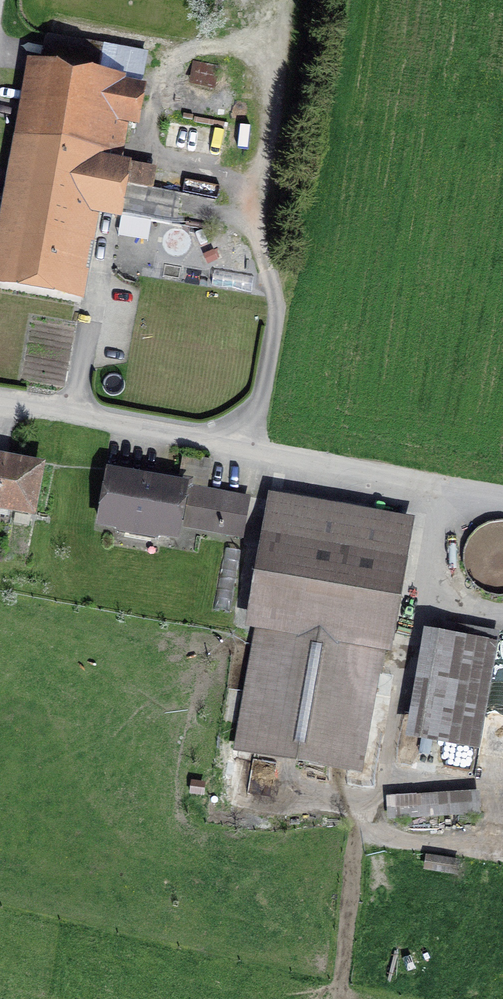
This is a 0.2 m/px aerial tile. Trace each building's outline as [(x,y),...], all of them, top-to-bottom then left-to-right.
[(219,69),(198,65),(193,86),(208,89),(210,82),(216,83),(219,69)] [(34,66),(0,249),(0,280),(71,293),(87,208),(167,223),(176,174),(96,159),(105,115),(136,120),(142,86),(34,66)] [(0,454),(0,512),(32,518),(43,462),(0,454)] [(187,483),(110,470),(100,524),(123,528),(125,521),(158,527),(157,534),(177,537),(187,483)] [(246,502),(190,492),(185,519),(241,529),(246,502)] [(407,520),(268,497),(248,616),(259,618),(238,747),(356,767),(372,671),(376,671),(382,638),(386,639),(407,520)] [(462,539),(454,552),(451,566),(453,581),(463,598),(476,606),(490,610),(502,609),(502,526),(491,525),(476,529),(462,539)] [(433,630),(414,738),(485,750),(497,682),(502,683),(502,643),(433,630)] [(475,795),(394,793),(394,816),(474,818),(475,795)]
